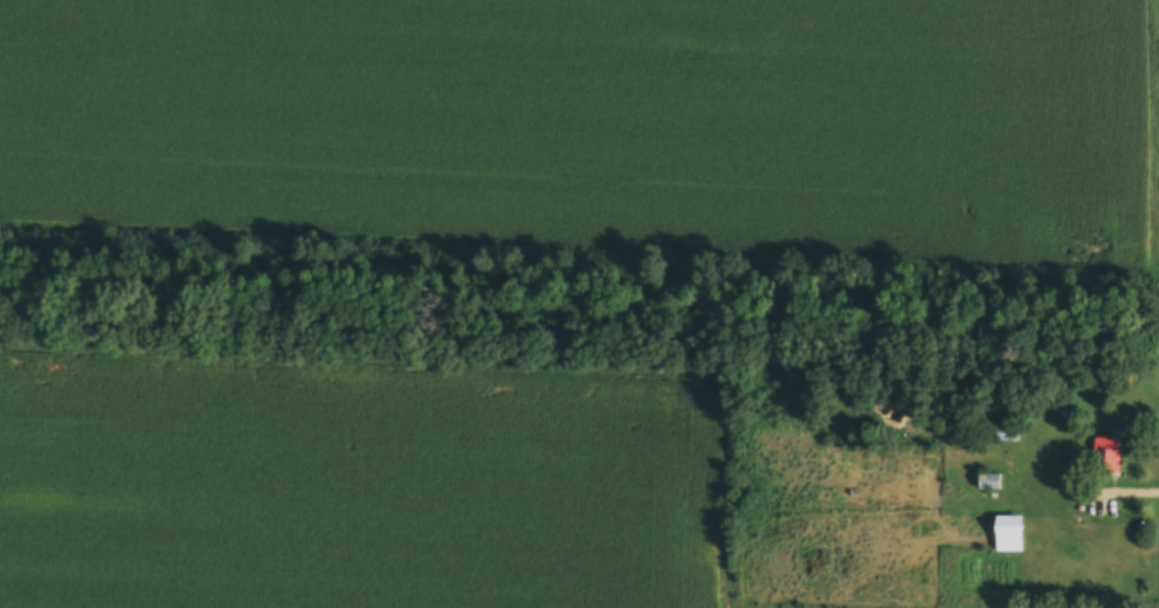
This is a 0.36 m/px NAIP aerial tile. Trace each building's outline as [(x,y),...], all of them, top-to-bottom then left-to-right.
[(1120,451),(1095,451),(1095,478),(1120,478),(1120,451)] [(978,477),(978,491),(999,491),(999,477),(978,477)] [(1023,518),(996,518),(996,554),(1023,554),(1023,518)]
